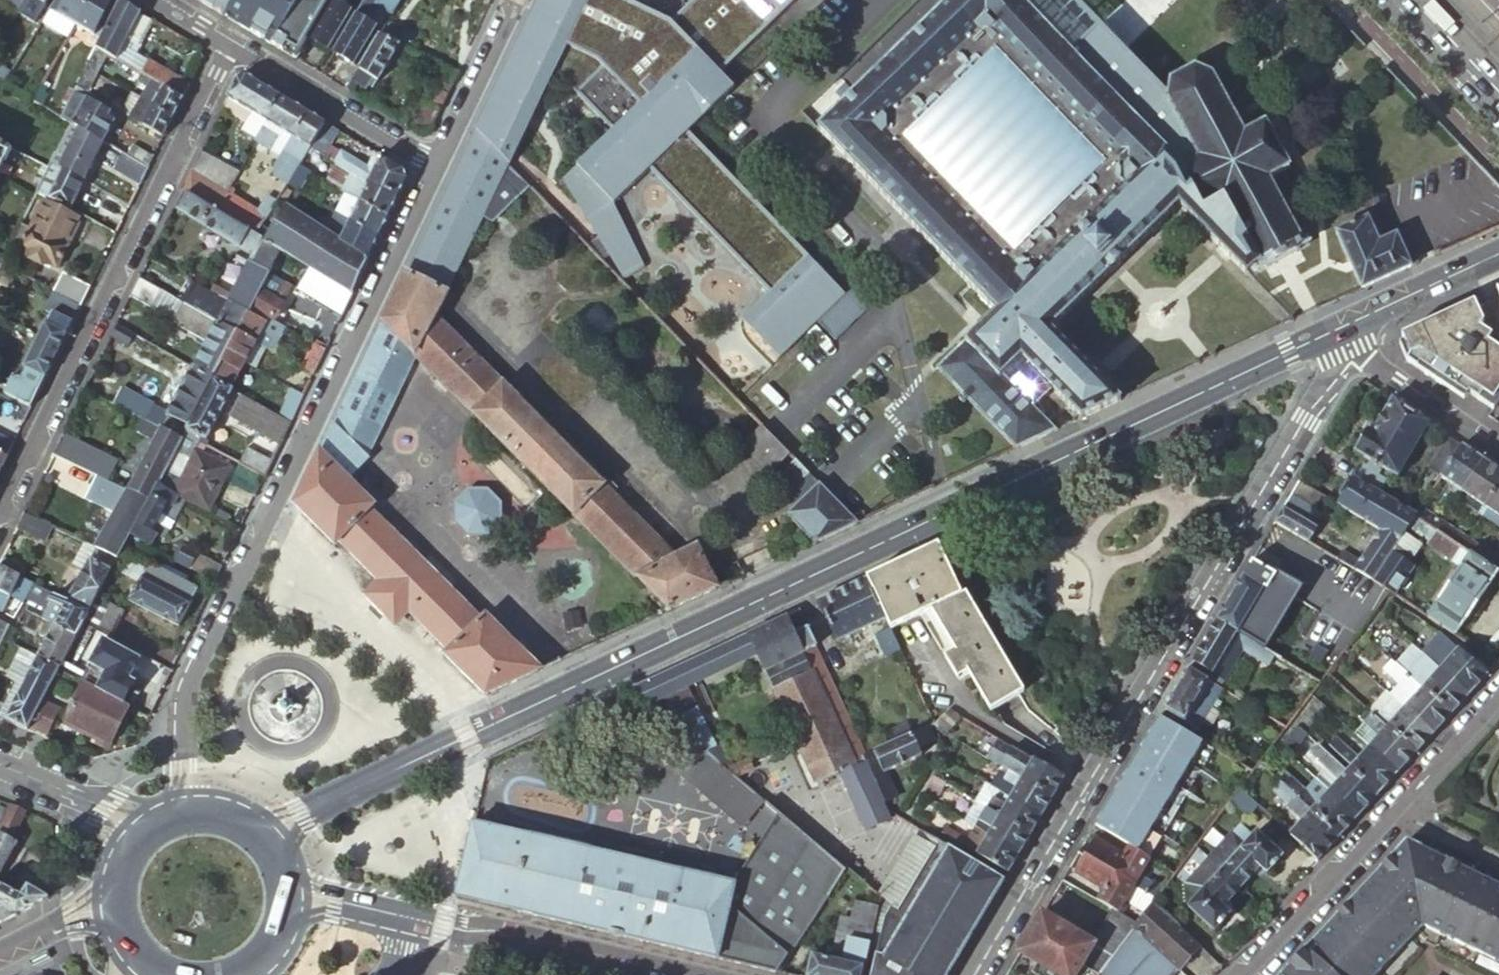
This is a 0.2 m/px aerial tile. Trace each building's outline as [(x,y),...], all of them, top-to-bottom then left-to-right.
[(18,11),(23,15),(27,9),(39,15),(49,0),(25,0),(18,11)] [(89,0),(55,0),(49,10),(75,26),(89,0)] [(118,0),(89,0),(75,26),(99,40),(118,0)] [(119,0),(118,0),(99,40),(94,49),(106,56),(124,66),(134,48),(125,43),(139,15),(140,13),(119,0)] [(294,60),(307,39),(330,0),(195,0),(294,60)] [(307,39),(328,51),(352,12),(343,6),(346,0),(330,0),(307,39)] [(332,53),(354,66),(377,28),(368,22),(376,9),(374,8),(376,4),(391,14),(400,0),(363,0),(332,53)] [(474,131),(507,164),(510,167),(554,74),(612,133),(576,167),(614,205),(649,171),(769,294),(743,319),(779,358),(846,293),(690,131),(736,86),(722,72),(796,0),(693,0),(669,23),(638,53),(632,46),(577,19),(572,29),(531,12),(474,131)] [(531,12),(572,29),(577,19),(632,46),(638,53),(669,23),(621,0),(537,0),(531,12)] [(1227,196),(1207,207),(1184,163),(1196,157),(1166,100),(1130,115),(1108,93),(1086,70),(1019,0),(951,0),(817,129),(995,312),(964,342),(945,324),(918,350),(1015,450),(1055,432),(1032,408),(1051,390),(1081,420),(1120,401),(1050,330),(1178,205),(1247,275),(1251,270),(1253,272),(1265,265),(1227,196)] [(75,26),(49,10),(44,19),(66,31),(70,34),(75,26)] [(152,22),(139,15),(125,43),(134,48),(138,50),(152,22)] [(385,24),(378,35),(397,45),(404,33),(392,27),(385,24)] [(70,34),(66,31),(61,39),(65,42),(70,34)] [(397,45),(378,35),(345,90),(351,94),(356,86),(365,91),(368,86),(373,89),(377,82),(378,83),(400,46),(397,45)] [(138,50),(134,48),(124,66),(139,75),(147,60),(136,54),(138,50)] [(106,56),(94,49),(85,68),(96,74),(106,56)] [(146,78),(182,99),(189,85),(147,60),(139,75),(146,78)] [(1169,79),(1166,100),(1196,157),(1184,163),(1207,207),(1227,196),(1265,265),(1267,267),(1286,257),(1295,252),(1294,250),(1308,243),(1305,239),(1301,241),(1268,179),(1289,168),(1264,122),(1244,133),(1212,75),(1196,65),(1169,79)] [(3,85),(10,74),(0,68),(0,84),(3,85)] [(96,74),(85,68),(75,87),(99,101),(102,95),(89,87),(96,74)] [(457,75),(444,69),(426,105),(421,102),(408,127),(420,135),(430,131),(457,75)] [(1166,100),(1169,79),(1132,70),(1108,93),(1130,115),(1166,100)] [(254,139),(279,98),(245,77),(236,79),(227,98),(252,111),(246,123),(241,131),(254,139)] [(139,99),(172,119),(182,99),(146,78),(142,84),(147,87),(139,99)] [(1039,83),(1029,92),(1101,166),(1101,188),(1036,251),(1016,251),(942,177),(931,187),(1015,275),(1017,273),(1031,273),(1033,275),(1125,186),(1123,184),(1123,172),(1125,171),(1039,83)] [(22,97),(31,102),(40,86),(35,84),(32,88),(28,86),(22,97)] [(31,102),(38,107),(45,96),(41,94),(44,89),(40,86),(31,102)] [(99,101),(75,87),(73,91),(109,113),(112,109),(99,101)] [(59,119),(69,125),(101,144),(113,123),(108,119),(111,114),(109,113),(73,91),(59,119)] [(172,119),(139,99),(131,95),(121,114),(162,139),(172,119)] [(227,98),(221,110),(246,123),(252,111),(227,98)] [(324,124),(309,148),(319,154),(323,156),(338,133),(324,124)] [(101,144),(69,125),(50,163),(83,181),(101,144)] [(507,164),(474,131),(424,234),(464,253),(481,218),(507,164)] [(5,162),(11,149),(0,144),(0,160),(5,162)] [(132,145),(126,157),(148,169),(153,158),(132,145)] [(300,163),(298,167),(308,173),(319,154),(309,148),(300,163)] [(240,171),(201,151),(191,171),(228,193),(230,189),(240,171)] [(300,163),(282,152),(279,157),(274,166),(274,178),(286,185),(287,184),(298,167),(300,163)] [(337,165),(395,201),(404,181),(403,171),(375,154),(367,168),(340,153),(334,163),(337,165)] [(148,169),(126,157),(122,156),(114,171),(139,186),(148,169)] [(50,163),(35,194),(69,210),(83,181),(50,163)] [(507,164),(481,218),(492,223),(529,187),(510,167),(507,164)] [(358,203),(387,220),(395,201),(337,165),(326,184),(345,196),(358,203)] [(298,167),(287,184),(297,190),(308,173),(298,167)] [(614,205),(576,167),(562,182),(598,240),(588,246),(603,262),(609,258),(624,282),(645,269),(614,205)] [(186,195),(255,237),(277,201),(268,195),(267,195),(258,210),(250,206),(253,200),(244,196),(240,201),(232,196),(235,191),(230,189),(228,193),(191,171),(181,191),(186,195)] [(286,185),(283,191),(277,201),(285,206),(287,207),(297,190),(287,184),(286,185)] [(274,186),(268,195),(277,201),(283,191),(274,186)] [(264,242),(255,237),(186,195),(176,210),(251,258),(248,263),(269,272),(280,252),(264,242)] [(345,196),(336,214),(337,214),(349,221),(358,203),(345,196)] [(20,225),(9,246),(56,271),(66,251),(64,250),(64,249),(65,248),(64,246),(63,245),(61,244),(72,222),(74,223),(75,223),(76,223),(77,222),(77,221),(79,222),(80,220),(42,202),(28,229),(20,225)] [(349,221),(378,239),(387,220),(358,203),(349,221)] [(307,268),(351,295),(369,258),(328,233),(287,207),(285,206),(264,242),(280,252),(307,268)] [(328,233),(369,258),(378,239),(349,221),(337,214),(328,233)] [(1361,290),(1411,268),(1396,234),(1378,242),(1367,218),(1335,232),(1361,290)] [(173,237),(161,232),(154,245),(167,251),(173,237)] [(669,611),(717,589),(696,547),(675,557),(435,317),(448,294),(445,293),(464,253),(424,234),(381,323),(415,357),(669,611)] [(258,294),(269,272),(248,263),(227,303),(229,304),(247,314),(250,309),(258,294)] [(295,288),(341,316),(351,295),(307,268),(295,288)] [(61,297),(80,307),(89,290),(61,275),(53,292),(61,297)] [(161,291),(138,279),(129,297),(151,309),(161,291)] [(862,280),(818,324),(834,342),(879,298),(862,280)] [(227,303),(209,293),(192,284),(182,303),(214,322),(214,321),(218,324),(229,304),(227,303)] [(281,306),(258,294),(250,309),(272,321),(281,306)] [(3,396),(30,409),(80,307),(61,297),(53,314),(52,313),(46,325),(44,325),(22,368),(24,370),(19,380),(13,376),(3,396)] [(1464,401),(1468,395),(1493,411),(1498,402),(1498,300),(1498,299),(1476,309),(1474,304),(1401,337),(1410,357),(1406,363),(1464,401)] [(213,379),(226,354),(236,333),(218,324),(214,321),(214,322),(182,303),(170,323),(206,344),(193,368),(213,379)] [(236,333),(247,314),(229,304),(218,324),(236,333)] [(236,333),(255,343),(266,348),(276,328),(247,314),(236,333)] [(415,357),(381,323),(293,504),(334,546),(338,542),(377,582),(363,596),(394,626),(408,612),(449,652),(444,656),(484,697),(540,671),(485,616),(481,620),(370,510),(374,506),(348,480),(368,460),(365,458),(415,357)] [(135,335),(115,324),(109,336),(129,347),(135,335)] [(266,348),(270,351),(281,331),(276,328),(266,348)] [(250,352),(255,343),(236,333),(226,354),(244,364),(250,352)] [(250,352),(244,364),(255,370),(261,358),(250,352)] [(244,364),(226,354),(213,379),(231,389),(244,364)] [(318,360),(308,356),(301,369),(312,374),(318,360)] [(200,402),(213,379),(193,368),(168,415),(153,407),(153,406),(121,388),(112,405),(140,420),(180,439),(200,402)] [(296,378),(291,390),(302,397),(309,384),(296,378)] [(231,389),(213,379),(200,402),(220,414),(232,391),(233,390),(231,389)] [(278,417),(290,424),(302,397),(291,390),(278,417)] [(23,423),(30,409),(3,396),(0,402),(0,412),(23,423)] [(253,432),(279,447),(290,424),(278,417),(240,396),(228,418),(253,432)] [(1429,424),(1392,399),(1371,433),(1367,431),(1354,453),(1369,462),(1366,467),(1364,466),(1355,481),(1354,480),(1338,507),(1378,531),(1398,543),(1406,530),(1413,519),(1414,517),(1415,516),(1376,493),(1385,480),(1378,477),(1382,469),(1396,478),(1429,424)] [(180,439),(174,450),(190,458),(198,442),(204,445),(220,414),(200,402),(180,439)] [(163,472),(174,450),(180,439),(140,420),(134,432),(152,441),(132,480),(126,491),(148,501),(156,485),(163,472)] [(788,454),(762,427),(742,447),(768,474),(788,454)] [(279,447),(253,432),(246,448),(272,462),(279,447)] [(63,434),(51,455),(77,468),(108,482),(118,461),(63,434)] [(11,447),(3,443),(5,440),(0,437),(0,470),(11,447)] [(1461,446),(1448,437),(1427,469),(1440,478),(1461,446)] [(1461,446),(1440,478),(1455,488),(1452,492),(1458,496),(1482,461),(1461,446)] [(246,448),(239,463),(265,477),(272,462),(246,448)] [(228,469),(194,453),(175,495),(209,511),(228,469)] [(77,468),(51,455),(45,468),(71,481),(77,468)] [(1458,496),(1464,500),(1467,496),(1482,506),(1498,480),(1498,472),(1482,461),(1458,496)] [(857,524),(795,462),(786,471),(797,483),(785,495),(796,506),(787,515),(815,544),(857,524)] [(178,480),(163,472),(156,485),(171,494),(178,480)] [(1482,506),(1484,507),(1498,484),(1498,480),(1482,506)] [(1298,483),(1291,494),(1314,508),(1321,497),(1298,483)] [(1484,507),(1486,509),(1498,490),(1498,484),(1484,507)] [(171,494),(156,485),(148,501),(129,536),(150,548),(157,535),(152,533),(166,506),(172,509),(178,498),(171,494)] [(51,494),(35,487),(30,498),(46,505),(51,494)] [(502,490),(459,487),(456,524),(499,527),(502,490)] [(1486,509),(1498,518),(1498,490),(1486,509)] [(117,558),(129,536),(148,501),(126,491),(100,538),(88,533),(83,543),(95,549),(117,558)] [(1273,525),(1292,535),(1308,545),(1317,529),(1306,522),(1314,508),(1291,494),(1273,525)] [(46,505),(30,498),(22,514),(38,521),(46,505)] [(1420,508),(1415,516),(1414,517),(1435,531),(1441,522),(1420,508)] [(1498,529),(1498,518),(1486,509),(1481,517),(1498,529)] [(38,521),(22,514),(15,528),(45,543),(52,528),(38,521)] [(1414,517),(1413,519),(1435,533),(1435,531),(1414,517)] [(1406,530),(1428,544),(1435,533),(1413,519),(1406,530)] [(1435,531),(1435,533),(1458,546),(1464,537),(1441,522),(1435,531)] [(1317,529),(1308,545),(1336,561),(1341,552),(1345,547),(1329,538),(1332,534),(1321,528),(1320,530),(1317,529)] [(1336,561),(1372,582),(1391,553),(1398,543),(1378,531),(1359,562),(1341,552),(1336,561)] [(1426,618),(1455,637),(1497,574),(1498,572),(1480,560),(1458,546),(1435,533),(1428,544),(1460,567),(1426,618)] [(164,539),(157,535),(150,548),(157,552),(164,539)] [(1485,551),(1464,537),(1458,546),(1480,560),(1485,551)] [(937,547),(867,578),(886,619),(891,629),(924,613),(948,654),(944,657),(957,679),(962,676),(963,680),(969,677),(989,711),(1022,692),(964,594),(960,596),(937,547)] [(97,597),(117,558),(95,549),(68,603),(89,612),(97,597)] [(1498,572),(1498,570),(1498,560),(1485,551),(1480,560),(1498,572)] [(1372,582),(1388,593),(1394,596),(1413,568),(1391,553),(1372,582)] [(172,576),(130,554),(120,573),(138,583),(129,602),(178,628),(197,590),(185,583),(187,577),(175,570),(172,576)] [(190,570),(214,582),(222,567),(197,556),(190,570)] [(0,559),(0,568),(6,571),(9,563),(0,559)] [(1250,563),(1215,622),(1263,651),(1296,590),(1265,571),(1250,563)] [(18,578),(18,577),(6,571),(0,568),(0,613),(2,614),(9,598),(15,584),(18,578)] [(31,585),(18,578),(15,584),(23,588),(19,595),(24,597),(31,585)] [(886,619),(867,578),(818,601),(837,642),(886,619)] [(31,585),(24,597),(46,608),(49,603),(53,596),(31,585)] [(83,624),(89,612),(68,603),(53,596),(49,603),(54,606),(51,610),(59,615),(54,625),(76,637),(83,624)] [(89,612),(83,624),(110,638),(124,612),(97,597),(89,612)] [(664,718),(678,729),(688,738),(737,778),(748,773),(745,768),(751,765),(749,760),(732,767),(721,743),(714,746),(691,697),(670,706),(665,697),(757,654),(816,782),(840,771),(863,760),(865,759),(874,755),(836,674),(817,683),(802,653),(816,646),(799,610),(630,689),(664,718)] [(76,637),(54,625),(45,621),(38,634),(47,639),(44,644),(38,657),(59,668),(76,637)] [(8,626),(0,622),(0,645),(8,626)] [(1215,622),(1190,663),(1224,683),(1242,652),(1269,666),(1274,657),(1263,651),(1215,622)] [(901,650),(891,629),(878,635),(889,656),(901,650)] [(47,639),(38,634),(36,639),(44,644),(47,639)] [(1431,662),(1469,694),(1480,682),(1486,675),(1444,638),(1438,634),(1431,641),(1441,650),(1431,662)] [(102,640),(79,681),(82,683),(122,704),(133,684),(128,680),(139,660),(102,640)] [(42,702),(58,670),(59,668),(38,657),(26,652),(14,675),(25,681),(5,720),(27,730),(28,728),(42,702)] [(1403,671),(1450,714),(1462,702),(1469,694),(1431,662),(1420,652),(1403,671)] [(1305,655),(1296,670),(1319,684),(1327,674),(1330,669),(1305,655)] [(1399,685),(1389,695),(1433,734),(1445,721),(1450,714),(1403,671),(1396,665),(1387,674),(1399,685)] [(1187,669),(1162,710),(1197,731),(1222,690),(1187,669)] [(129,708),(122,704),(82,683),(63,722),(110,746),(129,708)] [(612,698),(616,707),(622,708),(630,710),(634,704),(621,694),(612,698)] [(1365,694),(1357,702),(1368,712),(1414,754),(1425,742),(1433,734),(1389,695),(1383,701),(1381,699),(1376,703),(1365,694)] [(1324,708),(1316,701),(1300,721),(1309,729),(1324,708)] [(58,711),(42,702),(28,728),(44,737),(58,711)] [(950,710),(936,725),(945,734),(962,717),(950,710)] [(1414,754),(1368,712),(1360,720),(1378,737),(1369,748),(1397,773),(1407,762),(1414,754)] [(1199,772),(1213,749),(1186,734),(1158,717),(1145,740),(1199,772)] [(894,745),(914,736),(909,725),(889,734),(894,745)] [(1294,728),(1279,748),(1290,757),(1306,736),(1300,729),(1294,728)] [(928,738),(924,731),(914,736),(894,745),(874,755),(865,759),(873,774),(884,769),(886,774),(924,756),(918,743),(928,738)] [(737,778),(688,738),(665,765),(742,828),(765,801),(737,778)] [(1010,770),(1022,778),(1034,759),(1021,752),(1000,739),(989,758),(1005,768),(1010,770)] [(1350,768),(1379,793),(1388,783),(1397,773),(1369,748),(1358,759),(1336,739),(1328,747),(1350,768)] [(1199,772),(1145,740),(1131,763),(1186,794),(1199,772)] [(1315,779),(1357,817),(1368,805),(1374,799),(1346,772),(1318,747),(1311,754),(1324,768),(1315,779)] [(1054,797),(1066,777),(1034,759),(1022,778),(1054,797)] [(891,819),(863,760),(840,771),(867,830),(891,819)] [(1186,794),(1131,763),(1119,783),(1174,815),(1186,794)] [(1043,816),(1054,797),(1022,778),(1010,770),(1005,768),(1002,772),(1007,775),(1004,779),(1017,787),(1011,797),(1043,816)] [(1346,772),(1374,799),(1379,793),(1350,768),(1346,772)] [(1283,772),(1276,780),(1280,783),(1340,837),(1350,825),(1357,817),(1315,779),(1304,791),(1283,772)] [(885,783),(879,786),(887,804),(894,800),(885,783)] [(1006,805),(1011,797),(987,783),(976,801),(982,805),(987,807),(993,797),(1006,805)] [(1119,783),(1107,804),(1161,836),(1174,815),(1119,783)] [(1300,823),(1289,835),(1317,862),(1331,847),(1340,837),(1280,783),(1271,792),(1282,802),(1281,804),(1300,823)] [(1240,789),(1232,799),(1250,816),(1259,807),(1240,789)] [(979,810),(982,805),(976,801),(968,796),(963,805),(977,813),(979,810)] [(987,807),(1032,834),(1043,816),(1011,797),(1006,805),(993,797),(987,807)] [(1115,840),(1147,859),(1161,836),(1107,804),(1093,826),(1113,838),(1115,840)] [(0,825),(0,834),(11,840),(25,811),(9,805),(0,825)] [(989,834),(1021,853),(1032,834),(987,807),(982,805),(979,810),(984,813),(982,817),(994,825),(989,834)] [(967,826),(974,825),(957,814),(954,818),(967,826)] [(736,882),(473,821),(455,895),(619,934),(718,958),(777,971),(848,870),(782,816),(736,882)] [(982,817),(976,826),(989,834),(994,825),(982,817)] [(944,833),(1009,872),(1021,853),(989,834),(983,842),(971,835),(969,839),(948,826),(944,833)] [(1239,826),(1208,859),(1241,889),(1259,869),(1265,875),(1281,858),(1255,834),(1251,838),(1239,826)] [(17,843),(11,840),(0,834),(0,874),(17,843)] [(1095,841),(1085,859),(1155,900),(1158,896),(1149,890),(1152,886),(1139,877),(1149,860),(1147,859),(1115,840),(1113,838),(1107,848),(1095,841)] [(1422,927),(1498,965),(1498,889),(1407,843),(1284,974),(1377,974),(1422,927)] [(872,974),(948,974),(1005,879),(949,846),(907,914),(894,905),(885,917),(872,974)] [(1102,891),(1096,902),(1111,910),(1122,917),(1129,905),(1125,902),(1129,896),(1141,903),(1144,898),(1153,903),(1155,900),(1085,859),(1075,875),(1102,891)] [(1241,889),(1208,859),(1184,885),(1197,897),(1187,908),(1214,932),(1229,915),(1223,909),(1241,889)] [(1149,890),(1158,896),(1161,892),(1174,875),(1162,868),(1152,886),(1149,890)] [(18,915),(51,899),(28,886),(21,897),(0,886),(0,906),(18,915)] [(1158,896),(1155,900),(1153,903),(1171,921),(1182,909),(1161,892),(1158,896)] [(808,974),(865,974),(880,908),(860,902),(855,922),(846,920),(838,949),(832,948),(830,957),(814,953),(808,974)] [(1098,974),(1175,974),(1200,947),(1171,921),(1153,903),(1143,916),(1136,925),(1098,974)] [(18,915),(0,906),(0,923),(18,915)] [(1041,915),(1018,954),(1053,974),(1076,974),(1081,967),(1097,974),(1098,974),(1136,925),(1127,919),(1122,917),(1111,910),(1090,945),(1041,915)] [(1127,919),(1136,925),(1143,916),(1133,910),(1127,919)] [(51,955),(47,948),(30,958),(33,965),(51,955)]
